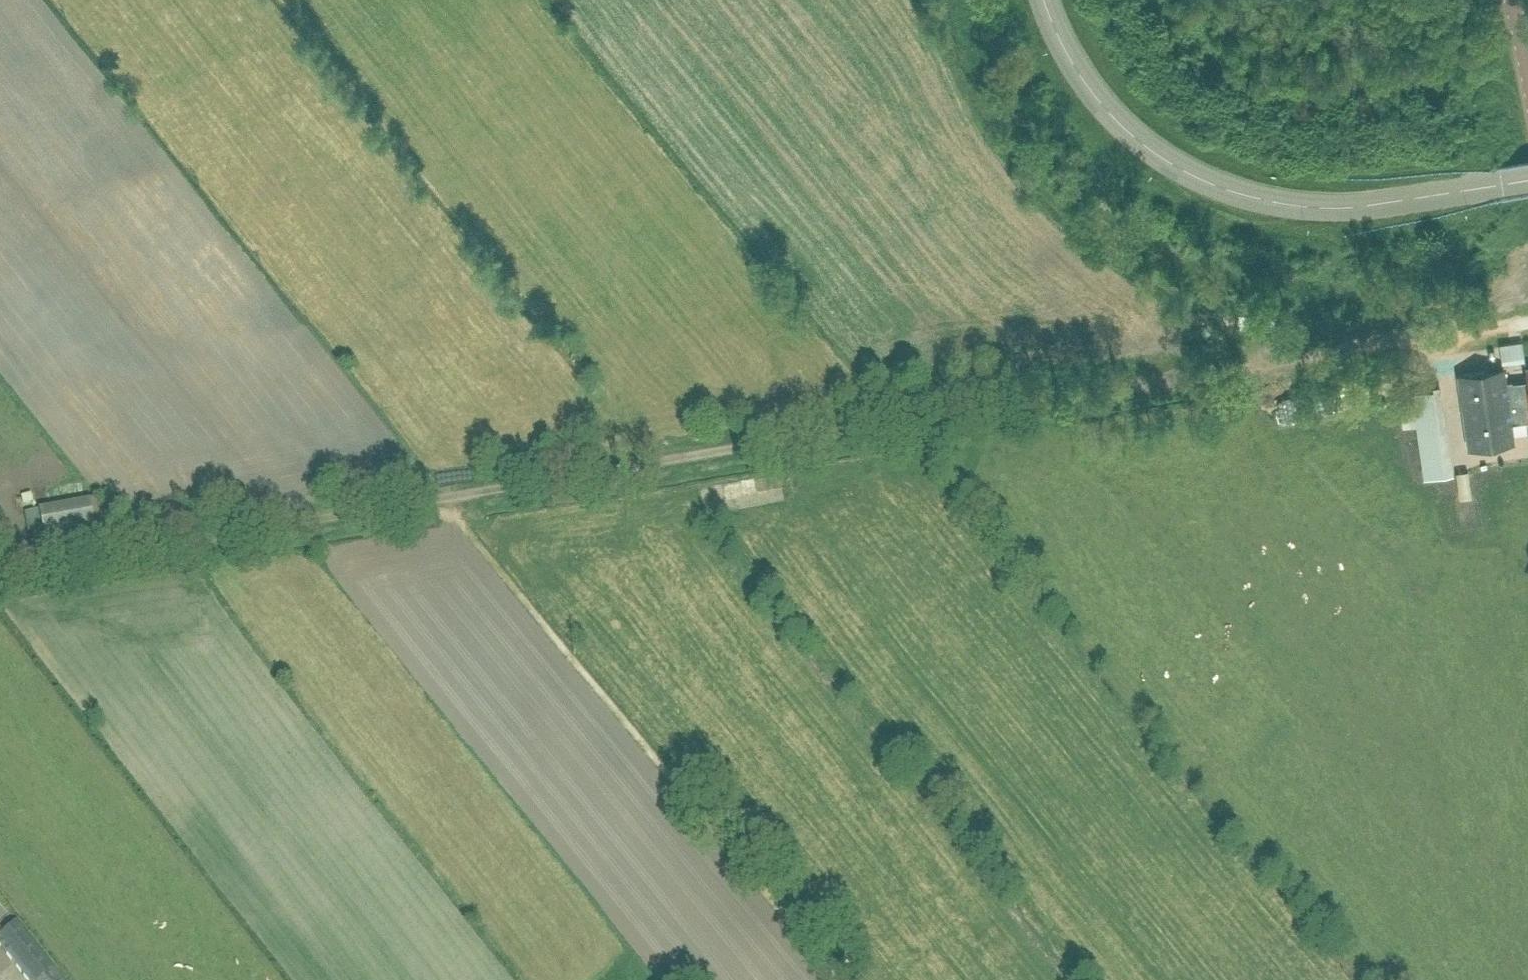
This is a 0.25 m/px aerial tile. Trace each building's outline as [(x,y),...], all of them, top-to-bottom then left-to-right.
[(1520,339),(1511,340),(1513,357),(1523,355),(1520,339)] [(1524,365),(1526,379),(1510,381),(1510,379),(1505,380),(1503,366),(1457,373),(1461,402),(1462,402),(1527,393),(1527,364),(1524,365)] [(1410,394),(1419,479),(1447,476),(1438,391),(1410,394)] [(1461,402),(1467,446),(1513,439),(1510,421),(1527,418),(1527,393),(1462,402),(1461,402)] [(44,540),(113,528),(95,502),(39,511),(44,540)] [(0,941),(0,943),(28,979),(61,979),(21,926),(0,941)]
